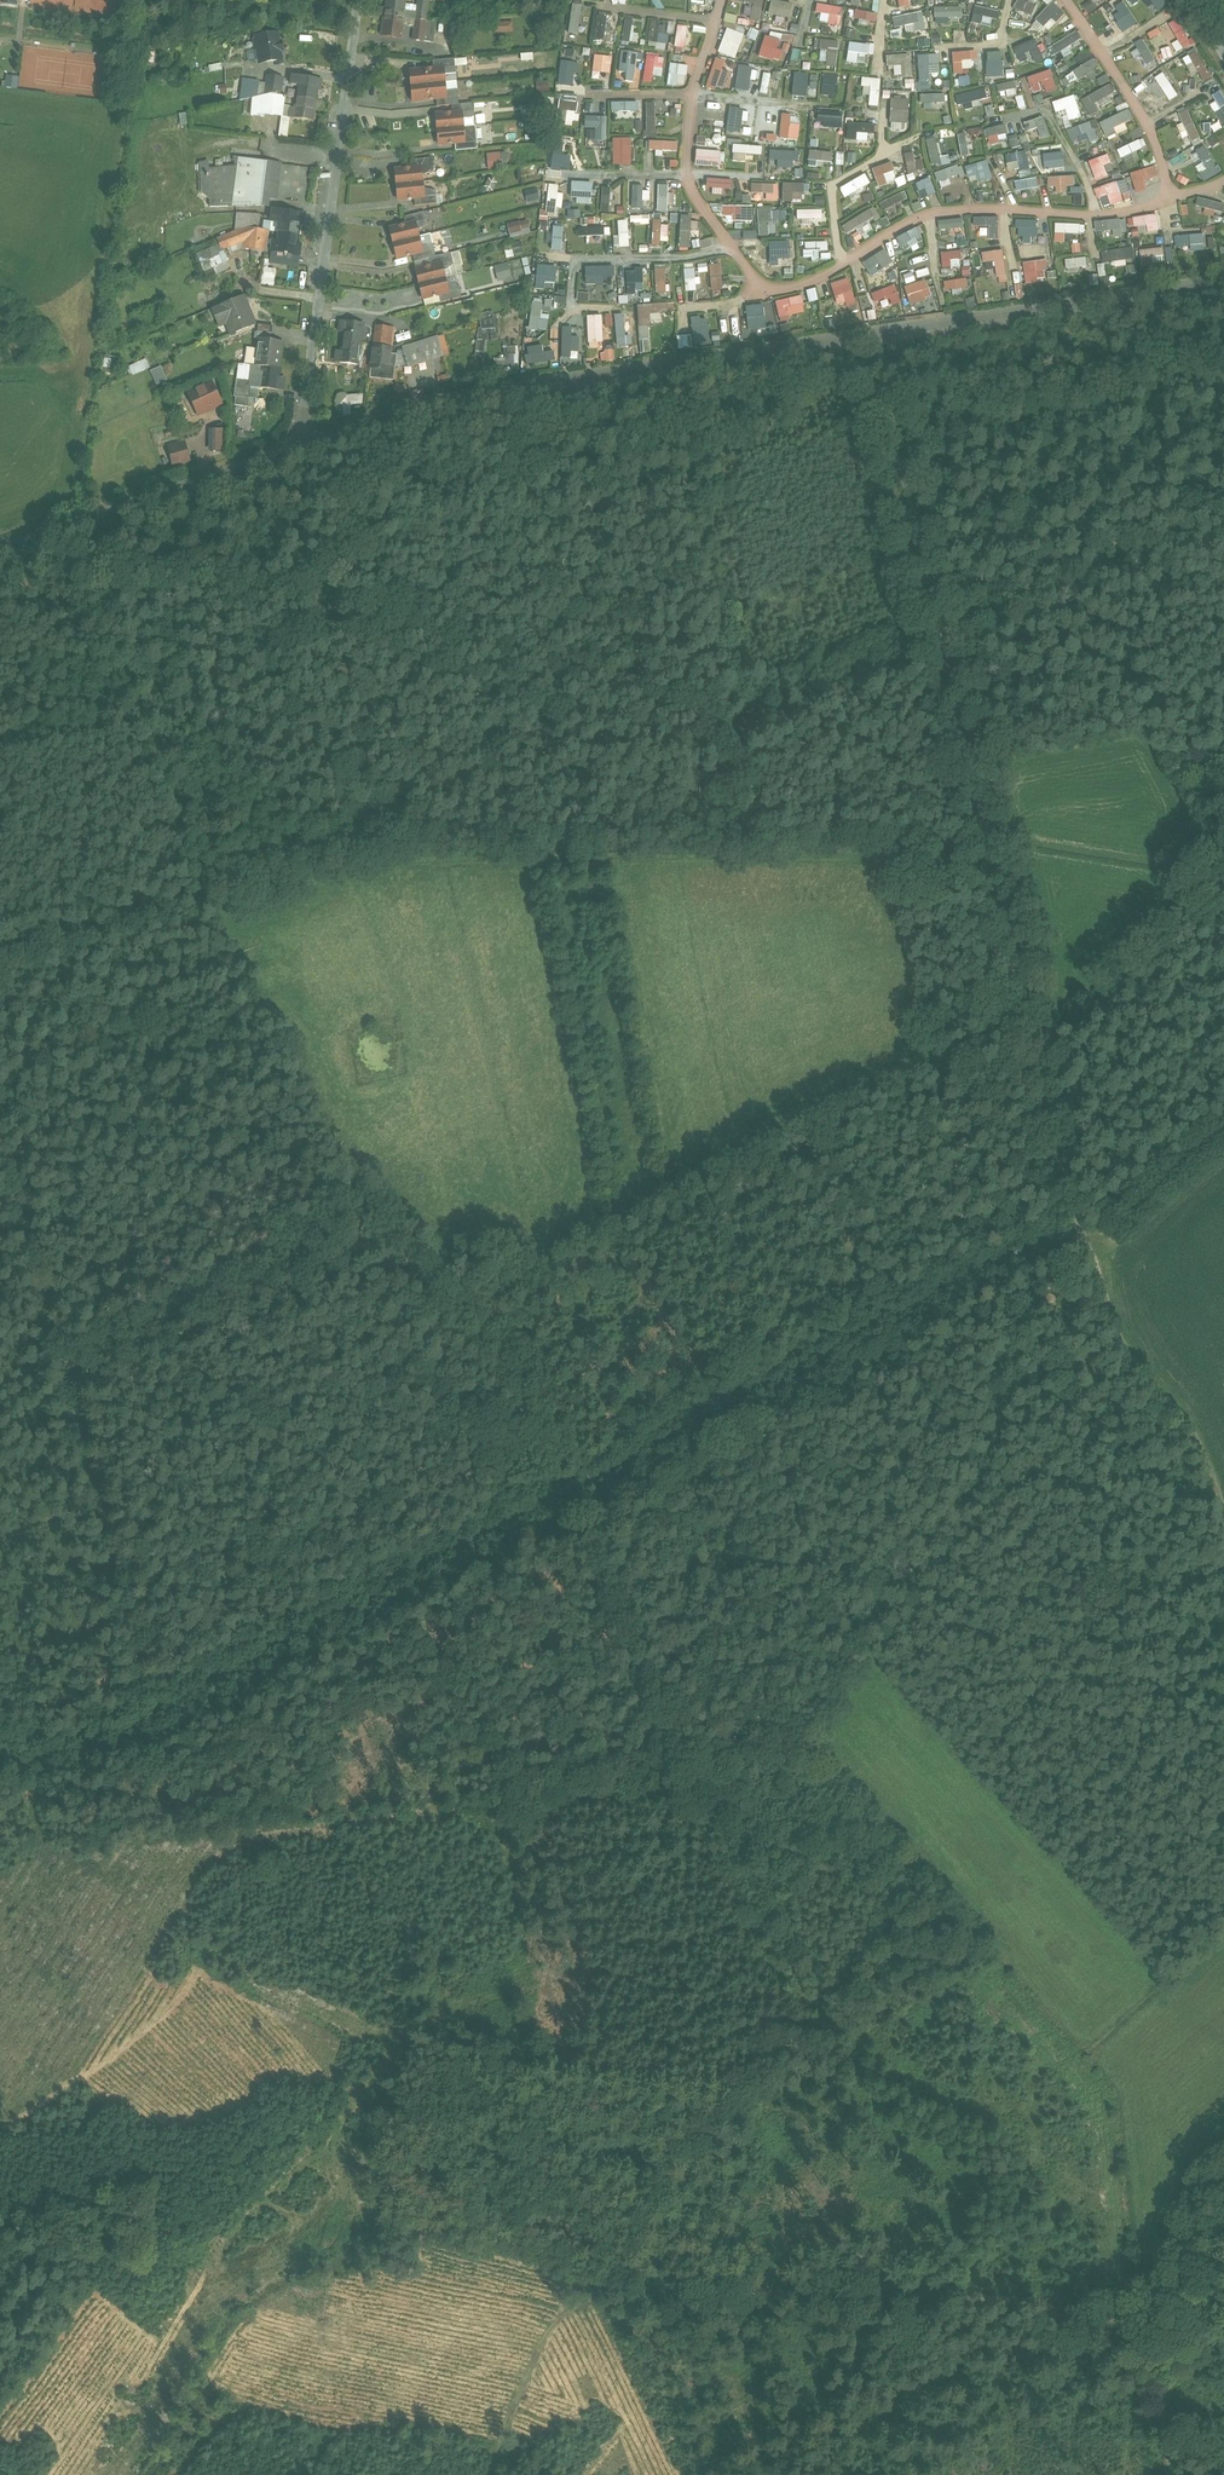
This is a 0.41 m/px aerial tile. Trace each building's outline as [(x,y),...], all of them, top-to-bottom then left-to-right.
[(385,14),(415,18),(416,12),(404,10),(406,0),(387,0),(385,14)] [(416,12),(415,18),(427,20),(430,0),(418,0),(416,12)] [(441,11),(450,12),(450,2),(447,1),(447,0),(441,0),(441,11)] [(659,0),(655,0),(652,2),(657,9),(665,10),(659,0)] [(736,1),(753,4),(750,21),(759,23),(763,0),(736,0),(736,1)] [(772,0),(771,0),(768,15),(789,19),(792,4),(772,0)] [(899,8),(921,3),(920,0),(897,0),(899,8)] [(1015,8),(1033,16),(1037,6),(1035,5),(1028,2),(1029,0),(1018,0),(1015,8)] [(1123,0),(1114,0),(1112,2),(1112,3),(1118,11),(1123,20),(1117,24),(1123,34),(1138,25),(1123,0)] [(1162,0),(1152,0),(1153,2),(1151,3),(1155,9),(1149,13),(1153,19),(1161,13),(1161,12),(1170,5),(1166,0),(1165,0),(1163,1),(1162,0)] [(486,1),(476,2),(476,10),(487,10),(486,1)] [(1088,15),(1097,9),(1090,1),(1082,6),(1088,15)] [(1037,21),(1044,28),(1062,10),(1054,2),(1049,6),(1036,20),(1037,21)] [(1118,11),(1112,3),(1106,7),(1111,15),(1118,11)] [(572,4),(568,33),(577,34),(581,5),(572,4)] [(842,9),(817,5),(816,12),(823,13),(836,15),(841,16),(842,9)] [(951,7),(934,9),(934,18),(936,18),(949,18),(963,18),(962,6),(951,7)] [(1001,12),(974,7),(971,24),(981,26),(983,16),(993,18),(1000,20),(1001,12)] [(877,15),(849,10),(848,17),(876,22),(877,15)] [(734,23),(736,17),(725,13),(723,20),(734,23)] [(922,13),(893,18),(895,28),(905,26),(906,34),(925,31),(922,13)] [(415,18),(385,14),(382,35),(401,38),(403,24),(414,26),(415,18)] [(600,17),(598,16),(595,41),(604,42),(607,17),(606,17),(606,15),(600,14),(600,17)] [(993,18),(983,16),(981,26),(991,28),(993,18)] [(1027,20),(1033,25),(1036,22),(1030,17),(1027,20)] [(427,20),(415,18),(414,26),(412,39),(433,42),(436,21),(427,20)] [(634,20),(625,19),(622,42),(630,43),(632,32),(634,20)] [(1178,20),(1169,25),(1174,32),(1179,42),(1185,51),(1193,45),(1178,20)] [(513,21),(493,22),(494,33),(513,32),(513,21)] [(658,42),(660,22),(651,21),(648,41),(649,41),(657,42),(658,42)] [(1044,28),(1037,21),(1036,22),(1033,25),(1032,27),(1039,33),(1044,28)] [(799,26),(792,24),(790,33),(797,34),(799,26)] [(687,27),(677,26),(674,48),(684,49),(687,27)] [(708,28),(696,26),(694,32),(707,35),(708,28)] [(265,28),(256,29),(257,36),(266,35),(265,28)] [(761,32),(751,28),(746,38),(757,42),(761,32)] [(1159,28),(1147,33),(1150,39),(1162,34),(1159,28)] [(745,36),(729,29),(719,52),(735,59),(745,36)] [(856,39),(857,30),(848,29),(846,38),(856,39)] [(1100,35),(1102,40),(1117,34),(1115,29),(1100,35)] [(640,33),(632,32),(630,43),(638,44),(640,33)] [(1077,32),(1053,46),(1058,54),(1082,40),(1077,32)] [(1179,42),(1174,32),(1168,36),(1174,45),(1179,42)] [(266,35),(257,36),(257,40),(255,40),(256,47),(259,50),(261,62),(283,59),(282,50),(283,50),(282,41),(280,41),(279,33),(266,35)] [(1121,33),(1104,41),(1106,46),(1123,38),(1121,33)] [(942,35),(931,36),(931,44),(942,43),(942,35)] [(1048,36),(1044,38),(1049,46),(1052,44),(1048,36)] [(775,64),(782,40),(771,37),(767,50),(764,61),(775,64)] [(1155,60),(1142,38),(1134,43),(1147,65),(1148,65),(1155,60)] [(838,42),(815,39),(814,49),(827,51),(837,52),(838,42)] [(1036,39),(1012,50),(1016,59),(1017,59),(1026,55),(1040,48),(1036,39)] [(870,45),(850,43),(847,63),(856,64),(857,61),(857,54),(865,55),(869,55),(869,54),(870,45)] [(562,45),(560,58),(569,59),(571,46),(562,45)] [(1171,47),(1162,50),(1165,60),(1174,58),(1171,47)] [(764,61),(767,50),(757,48),(754,59),(764,61)] [(801,50),(794,49),(791,61),(798,63),(801,50)] [(629,52),(621,51),(618,72),(626,74),(629,52)] [(837,52),(827,51),(827,52),(826,63),(825,67),(835,68),(835,66),(837,52)] [(638,54),(629,52),(626,74),(625,82),(634,83),(638,54)] [(970,52),(952,54),(954,75),(963,74),(961,62),(963,61),(971,61),(970,52)] [(1001,52),(986,53),(987,72),(1002,71),(1001,52)] [(1212,78),(1197,52),(1184,59),(1194,75),(1199,72),(1205,82),(1212,78)] [(533,53),(521,54),(522,62),(534,61),(533,53)] [(680,54),(672,53),(671,61),(679,62),(680,54)] [(787,55),(780,53),(776,65),(784,68),(787,55)] [(610,57),(594,55),(592,73),(597,74),(604,74),(608,75),(610,57)] [(750,57),(744,55),(742,62),(749,63),(750,57)] [(912,79),(910,55),(887,56),(887,67),(899,66),(900,79),(912,79)] [(1028,61),(1026,55),(1017,59),(1020,65),(1028,61)] [(939,56),(917,57),(918,80),(930,80),(930,65),(940,65),(939,56)] [(469,57),(457,58),(457,66),(470,65),(469,57)] [(655,58),(648,57),(644,82),(651,83),(655,58)] [(726,60),(717,57),(706,89),(714,92),(726,60)] [(455,58),(434,60),(434,61),(435,68),(444,67),(446,82),(458,81),(455,58)] [(568,70),(569,59),(560,58),(559,68),(568,70)] [(583,61),(569,59),(568,70),(565,87),(569,87),(576,88),(578,71),(581,71),(583,61)] [(1094,59),(1073,72),(1074,73),(1078,79),(1079,81),(1099,68),(1094,59)] [(1160,69),(1155,60),(1148,65),(1153,73),(1160,69)] [(971,61),(963,61),(964,70),(972,69),(971,61)] [(1064,62),(1059,64),(1062,71),(1068,68),(1064,62)] [(679,65),(669,64),(667,86),(677,87),(677,80),(679,65)] [(446,82),(444,67),(435,68),(411,71),(412,85),(411,85),(411,86),(458,81),(446,82)] [(470,71),(461,69),(459,77),(468,79),(470,71)] [(747,71),(738,69),(735,89),(744,91),(747,71)] [(776,69),(775,72),(778,73),(777,79),(781,80),(783,71),(776,69)] [(775,72),(768,70),(767,73),(772,74),(771,80),(775,80),(776,81),(777,79),(778,73),(775,72)] [(1053,70),(1028,78),(1031,87),(1056,78),(1053,70)] [(767,73),(764,73),(760,93),(768,94),(769,88),(771,80),(772,74),(767,73)] [(803,74),(795,73),(793,95),(801,95),(802,86),(803,74)] [(1078,79),(1074,73),(1065,78),(1069,85),(1078,79)] [(1178,96),(1163,74),(1156,79),(1160,85),(1156,88),(1161,94),(1164,91),(1171,101),(1178,96)] [(4,87),(17,87),(18,75),(5,75),(4,87)] [(283,78),(269,75),(266,94),(268,95),(274,93),(281,94),(283,78)] [(318,78),(294,75),(293,83),(299,84),(298,96),(316,99),(318,78)] [(831,75),(823,75),(822,96),(830,96),(831,75)] [(1100,85),(1109,80),(1106,75),(1097,80),(1100,85)] [(959,86),(969,85),(968,76),(957,78),(959,86)] [(995,76),(986,76),(986,86),(995,85),(995,76)] [(881,79),(861,78),(861,87),(864,87),(870,87),(870,96),(869,107),(879,108),(881,79)] [(1150,78),(1145,82),(1148,87),(1154,83),(1150,78)] [(261,81),(243,79),(243,80),(241,99),(241,100),(258,96),(261,81)] [(458,81),(411,86),(412,86),(414,100),(438,98),(447,97),(447,90),(446,83),(458,82),(458,81)] [(1014,82),(998,86),(999,92),(1007,91),(1008,98),(1018,96),(1014,82)] [(550,85),(538,85),(538,93),(550,93),(550,85)] [(567,95),(569,87),(565,87),(556,85),(555,94),(567,95)] [(1115,93),(1110,85),(1082,101),(1092,117),(1100,112),(1096,104),(1099,103),(1109,97),(1115,93)] [(810,86),(802,86),(801,95),(809,95),(810,86)] [(458,89),(447,90),(447,97),(438,98),(438,105),(438,106),(452,105),(460,104),(458,89)] [(986,90),(962,95),(964,104),(968,103),(980,100),(988,99),(986,90)] [(1163,106),(1171,101),(1164,91),(1161,94),(1157,96),(1163,106)] [(901,92),(901,99),(909,100),(910,92),(901,92)] [(1221,92),(1213,97),(1218,106),(1223,115),(1223,97),(1221,92)] [(281,94),(274,93),(268,95),(265,113),(283,115),(286,95),(281,94)] [(266,94),(258,96),(254,97),(253,115),(265,116),(265,113),(268,95),(266,94)] [(944,94),(921,95),(921,104),(924,104),(934,104),(945,103),(944,94)] [(316,99),(298,96),(296,108),(293,108),(292,113),(295,113),(295,117),(313,119),(316,99)] [(1024,96),(1017,98),(1020,110),(1027,108),(1024,96)] [(1075,96),(1054,102),(1057,112),(1078,106),(1075,96)] [(543,108),(552,109),(553,98),(544,97),(543,108)] [(1109,97),(1099,103),(1102,109),(1113,103),(1109,97)] [(901,99),(891,99),(890,123),(891,123),(902,124),(908,124),(909,100),(901,99)] [(980,100),(968,103),(969,110),(982,107),(980,100)] [(578,104),(559,101),(556,122),(565,123),(567,112),(577,114),(578,104)] [(656,102),(645,102),(645,137),(656,137),(656,102)] [(460,104),(452,105),(452,106),(453,105),(454,113),(463,112),(464,120),(475,116),(474,103),(460,104)] [(638,103),(611,103),(611,112),(619,112),(631,112),(638,112),(638,103)] [(1118,108),(1121,114),(1129,110),(1131,109),(1128,103),(1120,107),(1118,108)] [(750,106),(731,104),(728,131),(736,132),(738,112),(749,114),(750,106)] [(1218,106),(1212,110),(1217,120),(1223,116),(1223,115),(1218,106)] [(768,111),(760,110),(758,132),(757,137),(766,138),(768,111)] [(1121,114),(1100,124),(1109,141),(1113,139),(1118,137),(1114,129),(1134,119),(1129,110),(1121,114)] [(1201,138),(1187,110),(1181,113),(1179,114),(1183,124),(1187,131),(1192,142),(1201,138)] [(585,129),(594,129),(595,115),(595,111),(585,111),(585,129)] [(842,113),(818,111),(817,123),(819,123),(819,129),(829,130),(830,122),(832,122),(842,122),(842,113)] [(452,113),(437,114),(438,129),(465,127),(464,120),(463,112),(462,112),(454,113),(452,113)] [(791,115),(783,114),(780,139),(788,140),(789,133),(790,123),(791,115)] [(607,147),(607,115),(595,115),(594,129),(594,147),(607,147)] [(489,116),(481,116),(482,124),(489,124),(489,116)] [(1044,118),(1024,125),(1027,133),(1037,129),(1041,140),(1050,137),(1044,118)] [(477,119),(465,120),(465,129),(477,128),(477,119)] [(1091,122),(1067,130),(1071,140),(1094,132),(1091,122)] [(790,123),(789,133),(796,133),(797,124),(790,123)] [(1128,123),(1116,129),(1120,135),(1131,129),(1128,123)] [(853,124),(849,124),(848,143),(855,143),(855,133),(861,134),(869,134),(874,134),(875,125),(853,124)] [(1006,124),(985,130),(987,139),(990,138),(1007,134),(1009,133),(1006,124)] [(1181,134),(1187,131),(1183,124),(1177,127),(1181,134)] [(465,127),(438,129),(439,144),(456,143),(466,142),(465,133),(465,127)] [(983,128),(970,130),(971,137),(984,135),(983,128)] [(948,130),(940,131),(942,139),(949,138),(949,137),(948,132),(948,130)] [(477,135),(465,133),(466,142),(456,143),(457,150),(457,151),(478,148),(477,135)] [(966,133),(957,135),(962,158),(970,156),(966,133)] [(715,135),(712,139),(715,144),(720,144),(723,139),(720,134),(715,135)] [(1007,134),(990,138),(992,146),(1000,143),(1000,140),(1008,138),(1007,134)] [(1017,135),(1010,137),(1013,149),(1020,147),(1017,135)] [(1027,135),(1020,138),(1023,145),(1030,142),(1027,135)] [(706,137),(698,137),(698,145),(706,145),(706,137)] [(935,138),(926,140),(934,171),(942,167),(942,166),(940,158),(935,138)] [(1201,138),(1192,142),(1195,147),(1203,143),(1201,138)] [(630,139),(612,139),(612,166),(630,166),(630,139)] [(818,140),(811,139),(810,147),(818,148),(818,140)] [(1118,149),(1113,139),(1109,141),(1114,151),(1118,149)] [(1144,139),(1118,151),(1122,160),(1123,159),(1133,154),(1148,147),(1144,139)] [(1214,139),(1207,143),(1210,149),(1217,145),(1214,139)] [(551,173),(560,173),(563,142),(554,141),(551,173)] [(677,142),(647,141),(647,150),(650,150),(650,152),(677,153),(677,142)] [(762,146),(733,145),(732,155),(733,155),(746,155),(761,156),(762,146)] [(1216,165),(1204,145),(1196,149),(1201,157),(1208,169),(1202,173),(1200,174),(1205,182),(1222,173),(1217,164),(1216,165)] [(912,149),(904,151),(908,174),(917,172),(916,170),(915,162),(912,149)] [(803,151),(771,150),(770,160),(774,160),(791,161),(791,164),(802,165),(803,151)] [(720,152),(696,151),(695,166),(719,168),(719,164),(720,153),(720,152)] [(832,153),(809,151),(808,161),(813,161),(812,164),(820,165),(820,162),(831,163),(832,153)] [(1026,151),(1006,156),(1008,164),(1009,164),(1018,162),(1019,161),(1022,172),(1030,170),(1026,151)] [(501,152),(486,154),(488,171),(503,169),(501,152)] [(586,168),(580,152),(570,156),(576,172),(586,168)] [(959,160),(957,152),(950,154),(950,155),(952,162),(959,160)] [(540,153),(531,155),(532,164),(542,162),(540,153)] [(857,153),(849,153),(848,162),(856,163),(857,153)] [(1043,168),(1064,168),(1064,153),(1043,153),(1043,168)] [(1184,153),(1170,160),(1173,167),(1187,159),(1184,153)] [(1133,154),(1123,159),(1125,164),(1136,159),(1133,154)] [(950,155),(940,158),(942,166),(952,163),(952,162),(950,155)] [(1108,156),(1090,163),(1093,170),(1111,163),(1108,156)] [(1155,156),(1143,161),(1146,168),(1157,163),(1155,156)] [(282,163),(235,157),(237,165),(210,168),(209,160),(198,163),(198,193),(202,192),(211,199),(211,206),(264,204),(264,205),(264,206),(265,197),(278,199),(282,163)] [(1208,169),(1201,157),(1195,160),(1202,173),(1208,169)] [(433,158),(412,160),(413,167),(422,167),(423,175),(435,171),(433,158)] [(923,160),(915,162),(916,170),(924,169),(923,160)] [(988,161),(964,166),(966,176),(969,176),(975,174),(990,171),(988,161)] [(891,162),(872,170),(879,188),(887,185),(887,184),(883,175),(893,171),(894,170),(891,162)] [(1018,162),(1009,164),(1010,170),(1020,167),(1018,162)] [(957,166),(934,175),(938,184),(939,183),(949,179),(961,175),(957,166)] [(293,168),(284,167),(283,176),(292,177),(293,168)] [(413,167),(396,169),(397,184),(424,182),(423,175),(422,167),(413,167)] [(1155,167),(1131,175),(1131,177),(1133,182),(1136,194),(1147,191),(1144,181),(1158,177),(1155,167)] [(896,178),(893,171),(883,175),(887,184),(894,182),(896,178)] [(865,175),(839,189),(845,198),(870,184),(865,175)] [(1188,179),(1180,175),(1177,181),(1184,185),(1188,179)] [(1075,176),(1048,178),(1049,189),(1076,187),(1075,176)] [(489,178),(484,187),(486,193),(493,192),(498,183),(495,178),(489,178)] [(1038,178),(1016,183),(1018,193),(1040,188),(1038,178)] [(733,180),(707,179),(707,188),(713,188),(725,189),(732,189),(733,180)] [(929,179),(914,186),(917,193),(924,190),(927,197),(936,193),(929,179)] [(952,185),(949,179),(939,183),(941,189),(952,185)] [(1128,184),(1126,179),(1121,181),(1121,182),(1124,190),(1129,188),(1128,184)] [(424,182),(397,184),(399,199),(416,197),(425,196),(425,188),(424,182)] [(575,204),(591,204),(591,182),(570,182),(570,197),(575,197),(575,204)] [(1120,191),(1117,183),(1117,182),(1094,189),(1098,200),(1110,196),(1119,193),(1120,193),(1120,191)] [(629,209),(637,209),(637,205),(637,194),(637,184),(629,184),(629,209)] [(774,185),(751,184),(750,194),(770,194),(774,194),(774,185)] [(804,184),(782,184),(782,203),(793,203),(793,194),(794,194),(802,194),(804,194),(804,184)] [(559,186),(548,185),(546,211),(546,214),(549,215),(556,215),(557,210),(558,195),(559,186)] [(668,185),(657,185),(656,212),(668,212),(668,205),(668,194),(668,185)] [(437,190),(425,188),(425,196),(416,197),(417,205),(416,205),(438,203),(437,190)] [(537,188),(524,191),(527,204),(540,201),(537,188)] [(615,189),(601,188),(601,213),(614,214),(615,189)] [(904,191),(879,204),(883,212),(908,199),(904,191)] [(1119,193),(1110,196),(1112,202),(1121,199),(1119,193)] [(1083,207),(1083,195),(1075,195),(1075,207),(1083,207)] [(826,197),(816,197),(817,207),(826,207),(826,197)] [(1198,198),(1196,207),(1206,209),(1216,212),(1223,213),(1223,208),(1223,205),(1198,198)] [(752,208),(749,205),(748,205),(748,206),(748,217),(748,218),(757,218),(757,209),(755,209),(752,208)] [(748,206),(722,206),(722,217),(748,217),(748,206)] [(873,207),(841,228),(846,236),(856,230),(858,233),(880,219),(873,207)] [(302,213),(275,209),(273,230),(280,231),(299,234),(302,213)] [(773,209),(757,209),(758,237),(769,236),(769,226),(773,226),(773,209)] [(1216,212),(1206,209),(1204,215),(1215,218),(1216,212)] [(548,222),(549,215),(546,214),(546,211),(541,210),(540,221),(548,222)] [(567,210),(568,218),(579,217),(579,210),(567,210)] [(820,210),(797,211),(797,220),(802,220),(813,220),(821,219),(820,210)] [(425,211),(404,217),(406,224),(416,222),(418,230),(428,224),(425,211)] [(261,214),(239,212),(237,231),(246,227),(247,227),(253,227),(260,228),(261,214)] [(438,216),(430,218),(432,225),(440,223),(438,216)] [(691,216),(679,216),(678,249),(681,249),(690,249),(691,216)] [(1158,216),(1131,220),(1132,228),(1139,227),(1147,226),(1149,234),(1160,232),(1158,216)] [(1183,217),(1174,217),(1175,225),(1184,224),(1183,217)] [(964,218),(939,221),(940,231),(941,231),(947,231),(965,229),(964,218)] [(999,218),(975,219),(975,227),(990,227),(990,242),(1000,242),(999,218)] [(529,220),(506,226),(510,239),(532,233),(529,220)] [(1121,220),(1095,223),(1097,234),(1113,232),(1114,239),(1123,238),(1121,220)] [(628,221),(617,221),(618,237),(619,248),(619,249),(630,249),(629,242),(629,235),(628,221)] [(669,221),(653,221),(652,248),(668,249),(669,221)] [(1038,222),(1017,221),(1017,231),(1022,231),(1033,231),(1038,231),(1038,222)] [(406,224),(390,228),(393,243),(419,237),(418,230),(416,222),(406,224)] [(1081,225),(1056,224),(1056,235),(1081,236),(1081,234),(1081,226),(1081,225)] [(1140,235),(1149,234),(1147,226),(1139,227),(1139,230),(1140,235)] [(260,228),(253,227),(247,227),(246,227),(237,231),(225,235),(229,245),(245,240),(244,247),(266,250),(269,230),(260,228)] [(555,228),(552,228),(550,253),(568,254),(569,229),(563,228),(555,228)] [(578,229),(578,239),(595,239),(605,239),(605,237),(605,229),(578,229)] [(915,229),(896,239),(901,249),(921,238),(915,229)] [(299,234),(280,231),(279,240),(274,239),(273,251),(286,253),(286,254),(288,254),(288,253),(297,254),(297,249),(302,250),(302,243),(298,243),(299,234)] [(754,232),(744,233),(744,240),(756,240),(754,232)] [(432,233),(419,237),(421,246),(433,243),(435,243),(432,233)] [(225,235),(218,238),(222,249),(229,247),(229,245),(225,235)] [(1176,237),(1177,247),(1206,245),(1206,235),(1186,236),(1176,237)] [(419,237),(393,243),(397,258),(414,254),(423,251),(421,246),(419,237)] [(522,238),(511,241),(515,257),(526,254),(522,238)] [(713,238),(699,241),(700,248),(714,245),(713,238)] [(756,240),(744,240),(745,248),(758,248),(758,240),(756,240)] [(967,240),(958,240),(959,248),(968,247),(967,240)] [(1025,240),(1015,241),(1016,250),(1026,250),(1025,240)] [(790,242),(769,242),(770,269),(780,269),(780,276),(783,276),(793,275),(795,275),(795,262),(790,262),(790,242)] [(242,243),(227,249),(229,254),(244,249),(242,243)] [(433,243),(421,246),(423,251),(414,254),(415,261),(430,258),(436,256),(433,243)] [(828,244),(805,244),(805,252),(803,252),(803,260),(806,260),(806,262),(819,262),(818,253),(828,253),(828,244)] [(1142,260),(1165,257),(1164,247),(1141,250),(1142,260)] [(1135,248),(1102,252),(1104,264),(1116,262),(1127,260),(1137,259),(1135,248)] [(885,249),(862,262),(872,278),(888,269),(884,262),(890,258),(885,249)] [(961,251),(941,253),(942,269),(952,268),(952,261),(959,260),(962,260),(961,251)] [(436,256),(430,258),(432,265),(441,263),(443,268),(454,265),(451,252),(436,256)] [(1008,283),(1004,252),(982,255),(984,265),(996,263),(999,285),(1008,283)] [(286,254),(271,253),(270,265),(299,267),(300,255),(297,255),(288,254),(286,254)] [(982,261),(980,253),(973,255),(974,262),(982,261)] [(274,286),(276,269),(268,268),(269,260),(265,259),(262,285),(274,286)] [(1087,259),(1066,261),(1067,271),(1088,268),(1087,259)] [(1167,259),(1168,269),(1176,269),(1176,259),(1167,259)] [(959,260),(952,261),(952,268),(952,269),(960,268),(959,260)] [(1047,261),(1024,265),(1026,276),(1049,272),(1047,261)] [(227,262),(213,269),(216,276),(230,269),(227,262)] [(432,265),(416,269),(419,284),(445,277),(443,268),(441,263),(432,265)] [(509,264),(495,267),(499,283),(512,279),(509,264)] [(694,264),(683,265),(686,293),(697,292),(694,264)] [(720,264),(709,265),(711,291),(722,290),(720,264)] [(1106,264),(1099,265),(1100,278),(1108,277),(1106,264)] [(546,267),(537,266),(535,291),(544,291),(546,267)] [(616,267),(586,267),(586,279),(616,278),(616,267)] [(971,268),(962,269),(963,277),(972,277),(971,268)] [(666,269),(655,269),(657,297),(668,296),(666,269)] [(895,271),(889,274),(891,282),(898,280),(895,271)] [(637,272),(627,272),(628,296),(638,296),(637,272)] [(445,277),(419,284),(423,299),(439,295),(449,292),(447,284),(445,277)] [(848,280),(832,285),(834,292),(841,290),(846,307),(856,304),(848,280)] [(930,280),(906,289),(909,297),(924,292),(925,295),(933,292),(933,288),(930,280)] [(968,280),(945,283),(946,291),(953,290),(954,297),(964,296),(963,289),(969,288),(968,280)] [(459,285),(447,284),(449,292),(439,295),(441,302),(462,297),(459,285)] [(893,285),(872,294),(876,303),(886,299),(890,308),(901,303),(897,294),(894,287),(893,285)] [(566,288),(558,288),(558,297),(566,297),(566,288)] [(816,290),(807,292),(809,304),(819,302),(816,290)] [(590,294),(578,293),(577,303),(589,303),(590,294)] [(244,295),(214,307),(218,318),(226,315),(233,333),(256,324),(244,295)] [(425,305),(439,301),(438,296),(424,300),(425,305)] [(803,298),(775,303),(779,323),(789,321),(788,318),(786,309),(794,307),(804,305),(803,298)] [(541,319),(542,305),(534,304),(532,304),(531,307),(529,307),(528,316),(530,316),(530,318),(541,319)] [(667,304),(638,306),(640,341),(650,340),(649,327),(650,327),(650,323),(662,322),(661,315),(668,314),(667,304)] [(786,309),(788,318),(796,316),(794,307),(786,309)] [(876,311),(867,312),(869,321),(877,320),(876,311)] [(633,315),(615,316),(616,340),(635,339),(633,315)] [(701,316),(689,317),(691,335),(679,337),(680,347),(693,346),(693,349),(705,347),(701,316)] [(602,317),(587,317),(588,344),(590,344),(599,344),(603,344),(602,317)] [(364,322),(346,320),(343,341),(361,344),(363,330),(368,331),(369,324),(364,323),(364,322)] [(548,320),(529,320),(529,328),(529,330),(541,330),(548,331),(548,320)] [(273,325),(260,324),(259,331),(273,333),(273,325)] [(392,326),(377,324),(375,345),(389,347),(392,326)] [(494,324),(479,326),(480,336),(495,335),(494,324)] [(774,324),(764,326),(766,334),(775,332),(774,324)] [(789,325),(781,326),(782,333),(790,332),(789,325)] [(541,338),(541,330),(529,330),(529,328),(525,328),(525,338),(541,338)] [(575,330),(563,330),(562,352),(578,353),(579,340),(575,340),(575,330)] [(273,333),(259,331),(256,332),(255,338),(260,339),(260,338),(272,340),(273,333)] [(721,335),(710,337),(711,345),(722,343),(721,335)] [(445,336),(404,348),(405,349),(409,366),(444,355),(442,351),(448,349),(445,336)] [(272,340),(260,338),(260,339),(256,365),(263,366),(280,368),(284,341),(272,340)] [(361,344),(343,341),(341,361),(359,364),(361,344)] [(606,349),(614,349),(614,341),(606,343),(606,349)] [(375,345),(374,345),(374,346),(371,367),(372,366),(371,377),(395,380),(396,368),(398,354),(393,353),(394,348),(389,347),(375,345)] [(627,359),(637,358),(637,352),(642,351),(641,345),(630,347),(631,353),(626,353),(627,359)] [(519,347),(507,347),(507,366),(519,366),(519,347)] [(405,349),(398,350),(398,354),(396,368),(409,366),(405,349)] [(606,349),(599,349),(600,362),(614,361),(614,349),(606,349)] [(526,356),(527,365),(554,361),(553,352),(526,356)] [(118,357),(103,357),(102,372),(118,372),(118,357)] [(146,359),(127,365),(130,374),(149,369),(146,359)] [(168,380),(161,366),(150,370),(157,385),(168,380)] [(280,368),(263,366),(262,372),(260,387),(279,389),(279,386),(284,386),(285,378),(280,377),(282,368),(280,368)] [(251,379),(239,378),(237,396),(251,397),(252,386),(260,387),(262,372),(252,370),(251,379)] [(213,381),(189,392),(199,414),(223,403),(213,381)] [(408,383),(395,387),(398,395),(410,392),(408,383)] [(336,416),(350,415),(350,405),(363,404),(362,393),(335,394),(336,416)] [(220,428),(209,428),(209,451),(220,451),(220,428)] [(186,441),(169,446),(175,465),(191,460),(186,441)]
